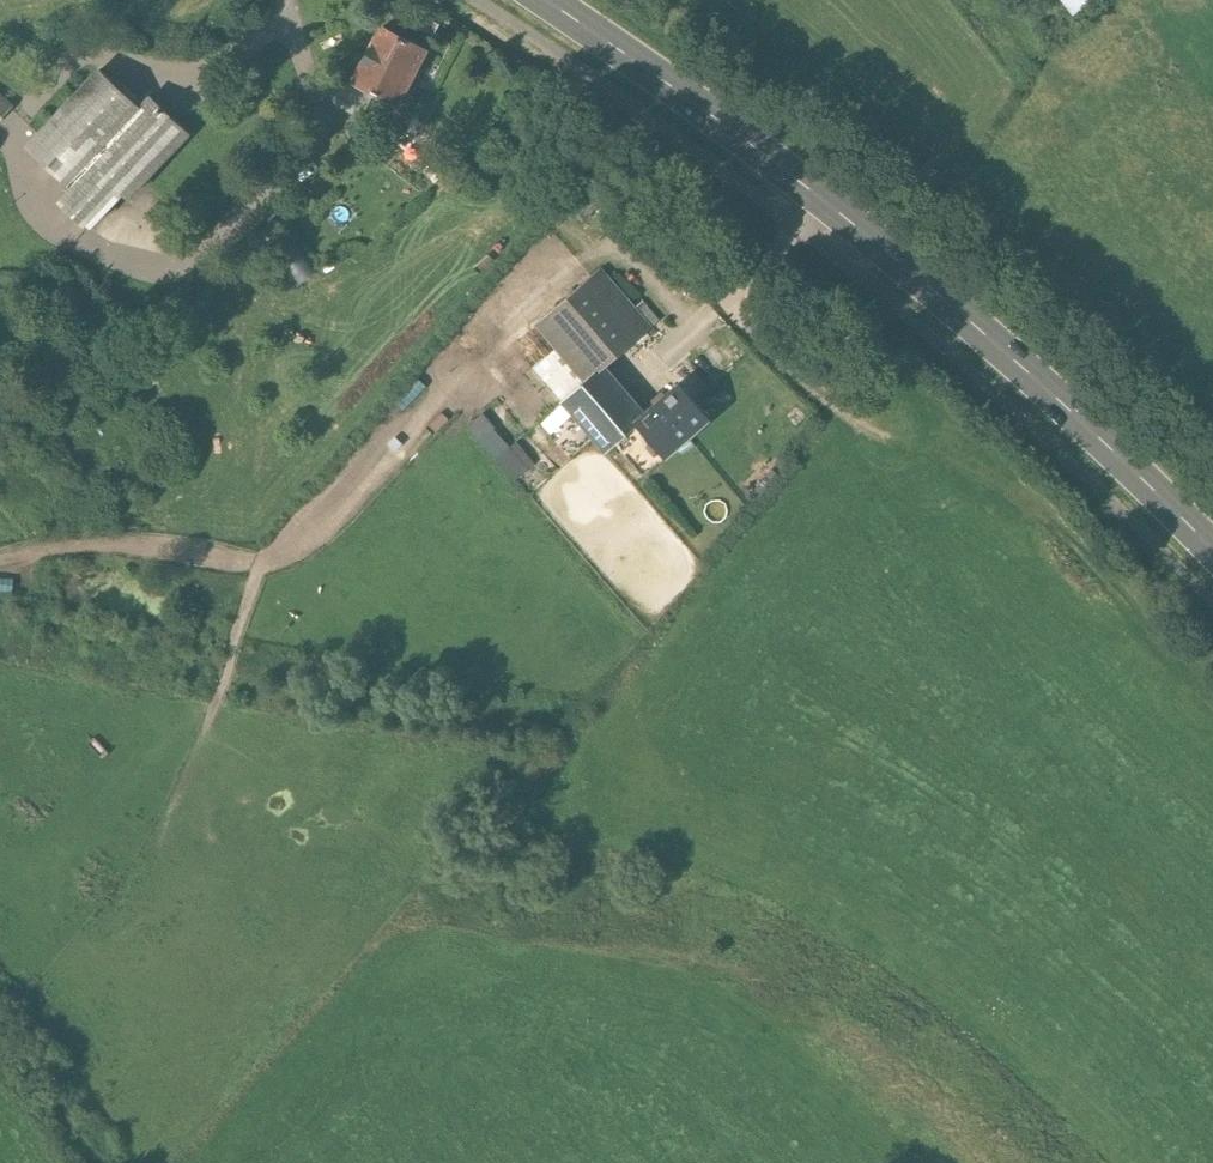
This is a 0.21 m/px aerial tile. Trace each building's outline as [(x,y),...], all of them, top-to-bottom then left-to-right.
[(428,54),(381,29),(353,82),(399,107),(428,54)] [(27,148),(69,187),(139,112),(97,73),(27,148)] [(0,98),(0,118),(10,108),(0,98)] [(150,100),(139,112),(69,187),(56,201),(88,231),(123,194),(129,200),(189,136),(150,100)] [(269,250),(299,283),(318,266),(288,233),(269,250)] [(635,310),(600,270),(538,324),(560,349),(587,379),(602,365),(605,368),(651,328),(635,310)] [(644,302),(635,310),(651,328),(660,320),(644,302)] [(536,370),(563,400),(587,379),(560,349),(536,370)] [(606,450),(635,425),(646,415),(605,368),(602,365),(587,379),(563,400),(606,450)] [(679,386),(646,415),(635,425),(665,459),(709,421),(679,386)]
